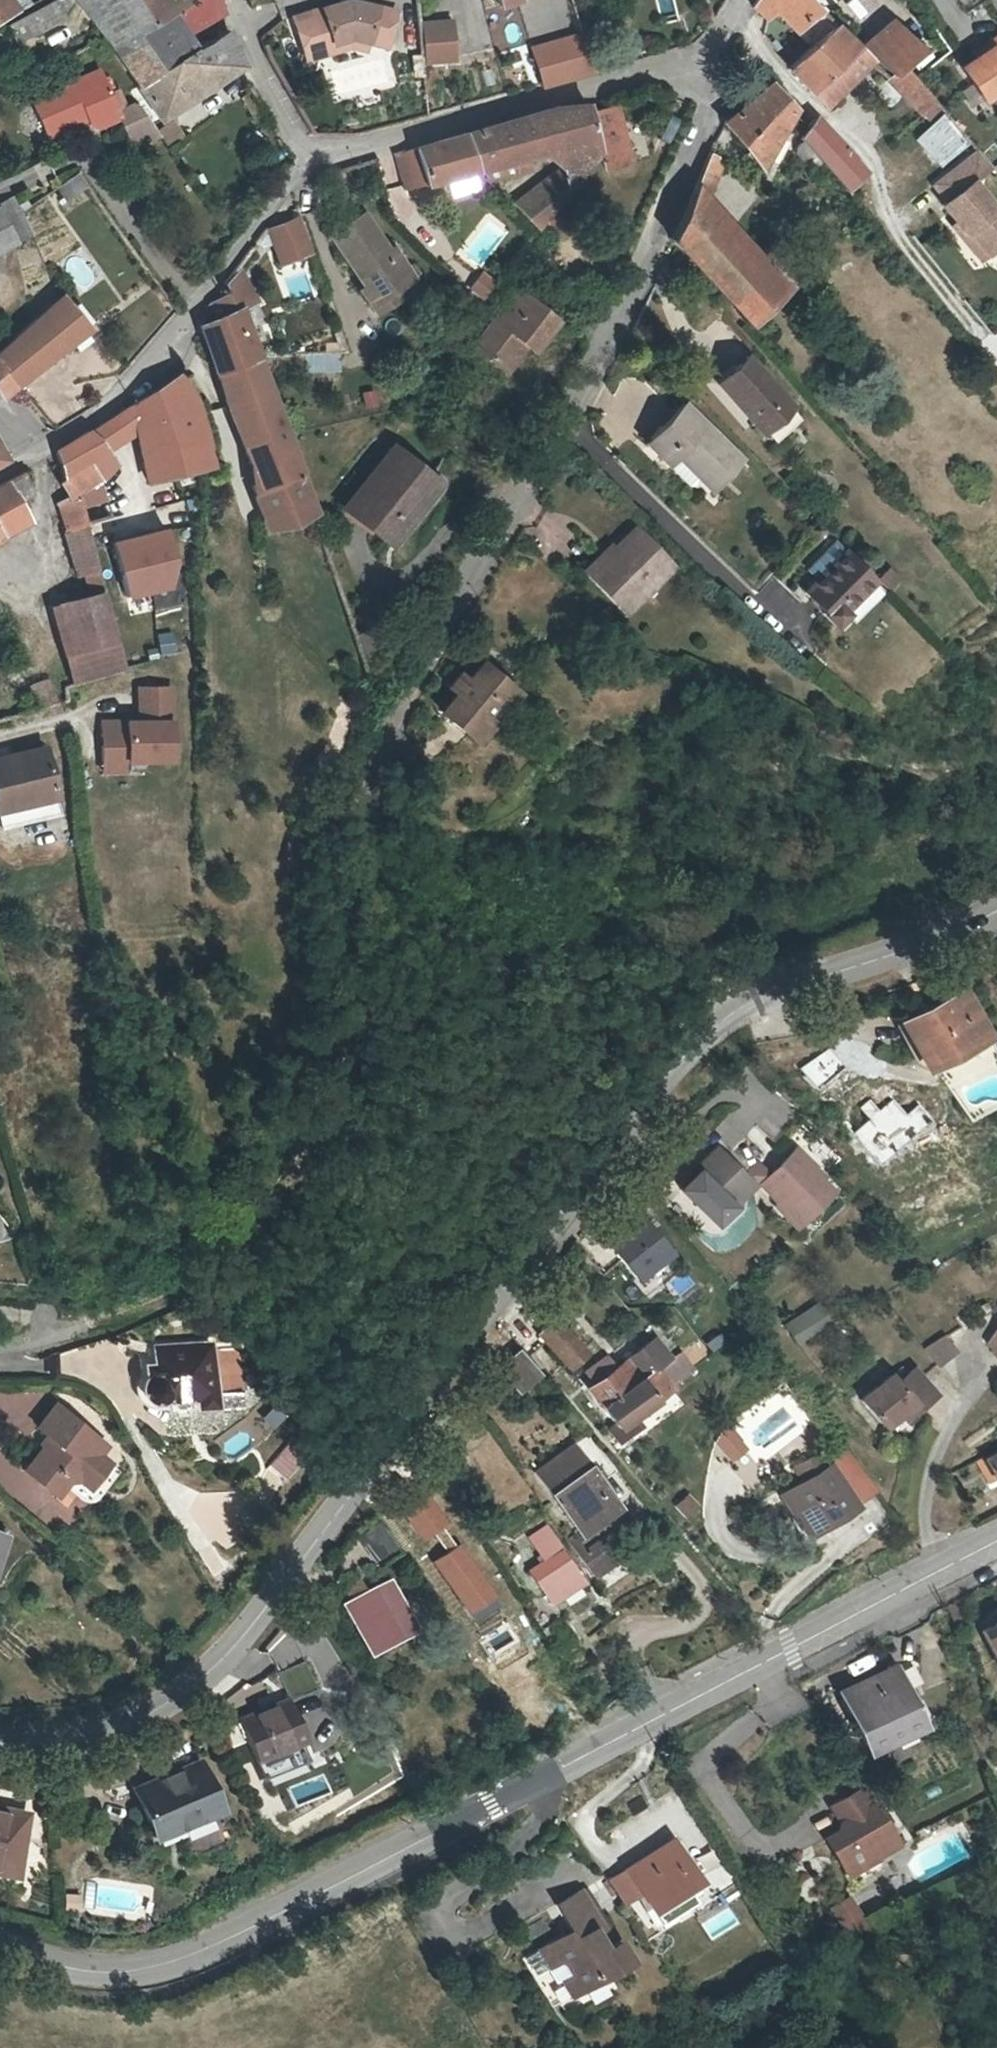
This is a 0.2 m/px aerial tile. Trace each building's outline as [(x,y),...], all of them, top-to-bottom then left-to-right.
[(18,8),(14,0),(0,0),(0,18),(18,8)] [(9,23),(19,41),(70,13),(62,0),(51,0),(9,23)] [(18,8),(29,2),(28,0),(14,0),(18,8)] [(104,37),(127,25),(111,0),(79,0),(103,36),(104,37)] [(104,37),(135,83),(159,69),(135,32),(186,1),(186,0),(111,0),(127,25),(104,37)] [(191,50),(176,26),(219,16),(216,0),(187,0),(186,1),(135,32),(159,69),(191,50)] [(335,3),(336,8),(345,8),(346,2),(346,0),(334,0),(335,3)] [(819,10),(810,0),(753,0),(749,7),(763,19),(772,8),(795,32),(819,10)] [(324,45),(327,54),(341,50),(363,54),(366,45),(386,49),(394,13),(346,2),(345,8),(336,8),(335,3),(284,18),(295,55),(324,45)] [(789,76),(806,92),(853,46),(823,14),(819,10),(795,32),(809,47),(786,67),(789,76)] [(452,58),(448,17),(416,20),(420,62),(452,58)] [(898,20),(863,51),(888,78),(901,67),(922,47),(921,46),(898,20)] [(223,30),(191,50),(159,69),(135,83),(133,85),(157,119),(240,68),(223,30)] [(581,31),(533,45),(543,81),(591,68),(581,31)] [(901,67),(919,88),(951,60),(932,37),(921,46),(922,47),(901,67)] [(958,67),(986,106),(996,99),(996,40),(958,67)] [(297,62),(327,54),(324,45),(295,55),(297,62)] [(867,62),(853,46),(806,92),(821,107),(867,62)] [(919,88),(901,67),(888,78),(885,80),(917,117),(932,103),(919,88)] [(89,128),(93,126),(114,117),(116,123),(123,141),(148,125),(136,108),(127,106),(116,113),(98,72),(70,84),(72,87),(32,103),(46,138),(86,122),(89,128)] [(759,165),(789,117),(764,88),(725,119),(720,123),(759,165)] [(609,101),(584,110),(598,153),(602,165),(627,156),(609,101)] [(547,108),(530,114),(542,152),(564,166),(580,176),(598,153),(584,110),(582,107),(547,108)] [(472,171),(542,152),(530,114),(460,134),(472,171)] [(966,142),(943,115),(917,139),(940,165),(966,142)] [(95,131),(116,123),(114,117),(93,126),(95,131)] [(842,190),(861,172),(809,117),(791,135),(842,190)] [(168,118),(151,129),(155,135),(162,146),(179,135),(168,118)] [(151,129),(148,125),(123,141),(126,148),(155,135),(151,129)] [(423,186),(472,171),(460,134),(404,151),(403,149),(391,153),(401,188),(422,182),(423,186)] [(973,150),(932,189),(947,206),(942,210),(957,226),(968,239),(972,236),(991,257),(996,252),(996,212),(972,185),(990,169),(978,155),(973,150)] [(667,239),(723,298),(752,270),(694,216),(715,170),(712,157),(703,153),(667,239)] [(580,176),(564,166),(515,204),(538,229),(580,176)] [(77,171),(55,188),(66,203),(88,186),(77,171)] [(0,199),(0,248),(29,234),(18,208),(10,193),(0,199)] [(368,283),(379,300),(410,281),(394,253),(389,255),(364,213),(329,233),(362,287),(368,283)] [(309,253),(296,219),(264,231),(277,265),(309,253)] [(968,239),(957,226),(954,230),(984,263),(991,257),(972,236),(968,239)] [(766,257),(752,270),(723,298),(746,321),(790,281),(766,257)] [(292,302),(313,295),(305,271),(284,278),(292,302)] [(468,289),(483,302),(499,283),(483,271),(468,289)] [(223,295),(234,316),(253,305),(239,280),(228,272),(218,285),(223,295)] [(368,306),(379,300),(368,283),(362,287),(358,290),(368,306)] [(555,319),(515,289),(475,342),(502,363),(521,339),(533,348),(555,319)] [(86,327),(68,304),(60,294),(57,298),(83,330),(86,327)] [(258,359),(234,316),(223,295),(205,306),(212,320),(201,325),(216,372),(258,359)] [(83,330),(57,298),(0,351),(0,359),(15,379),(83,330)] [(77,298),(68,304),(86,327),(95,321),(77,298)] [(339,370),(338,355),(305,357),(306,373),(339,370)] [(0,359),(0,390),(15,379),(0,359)] [(246,430),(239,433),(249,463),(250,484),(262,518),(268,516),(308,503),(286,440),(258,359),(216,372),(220,387),(225,408),(232,405),(246,430)] [(739,404),(733,411),(764,437),(788,407),(735,362),(717,385),(739,404)] [(132,405),(137,429),(148,484),(209,465),(207,454),(194,401),(179,374),(161,387),(132,405)] [(712,392),(733,411),(739,404),(717,385),(712,392)] [(362,392),(366,410),(382,407),(378,389),(362,392)] [(113,428),(96,439),(105,451),(137,429),(132,405),(114,417),(112,418),(113,428)] [(225,408),(239,433),(246,430),(232,405),(225,408)] [(672,462),(666,467),(685,488),(694,487),(701,481),(713,494),(741,467),(686,408),(652,439),(666,456),(672,462)] [(112,418),(87,431),(96,439),(113,428),(112,418)] [(113,462),(105,451),(96,439),(87,431),(54,452),(64,477),(89,462),(100,480),(113,462)] [(661,461),(666,456),(652,439),(647,444),(661,461)] [(386,541),(415,504),(402,493),(420,470),(394,449),(347,509),(386,541)] [(661,461),(666,467),(672,462),(666,456),(661,461)] [(64,477),(71,494),(76,492),(100,480),(89,462),(64,477)] [(434,480),(420,470),(402,493),(415,504),(434,480)] [(5,533),(28,520),(5,479),(0,482),(0,537),(5,533)] [(112,517),(100,480),(76,492),(85,525),(112,517)] [(76,492),(71,494),(58,500),(68,531),(65,532),(79,577),(86,575),(92,594),(105,591),(85,525),(76,492)] [(308,503),(268,516),(272,529),(313,516),(312,514),(308,503)] [(111,543),(126,601),(181,587),(166,529),(111,543)] [(620,607),(645,582),(666,562),(634,530),(588,575),(620,607)] [(806,594),(824,613),(821,616),(834,630),(848,617),(844,613),(873,585),(845,555),(806,594)] [(672,568),(666,562),(645,582),(651,588),(672,568)] [(626,614),(651,588),(645,582),(620,607),(626,614)] [(108,604),(105,591),(92,594),(65,602),(78,650),(119,640),(108,604)] [(158,654),(173,653),(172,633),(158,633),(158,654)] [(127,668),(119,640),(78,650),(86,679),(127,668)] [(478,732),(492,715),(484,708),(510,678),(480,653),(467,669),(455,684),(441,701),(478,732)] [(447,678),(455,684),(467,669),(460,663),(447,678)] [(53,678),(36,683),(41,708),(59,703),(53,678)] [(518,684),(510,678),(484,708),(492,715),(518,684)] [(174,684),(136,685),(137,719),(101,720),(101,776),(126,775),(126,764),(175,764),(174,684)] [(45,749),(0,760),(0,808),(54,795),(45,749)] [(912,1046),(921,1062),(925,1063),(960,1047),(962,1050),(984,1039),(965,997),(898,1025),(909,1047),(912,1046)] [(752,1184),(747,1178),(743,1172),(720,1147),(704,1160),(709,1166),(698,1176),(696,1174),(683,1186),(713,1219),(752,1184)] [(801,1148),(772,1173),(763,1182),(798,1221),(834,1190),(821,1175),(819,1177),(812,1168),(815,1165),(801,1148)] [(747,1178),(748,1176),(754,1183),(763,1182),(772,1173),(759,1159),(743,1172),(747,1178)] [(642,1211),(608,1240),(641,1278),(674,1250),(642,1211)] [(803,1346),(835,1325),(821,1302),(788,1323),(803,1346)] [(525,1351),(542,1338),(564,1362),(580,1349),(553,1318),(537,1332),(529,1323),(513,1336),(525,1351)] [(987,1339),(996,1353),(996,1325),(987,1339)] [(156,1352),(157,1365),(171,1364),(172,1387),(205,1384),(206,1390),(225,1388),(220,1326),(164,1332),(165,1351),(156,1352)] [(940,1362),(958,1347),(946,1334),(926,1345),(940,1362)] [(653,1335),(629,1352),(644,1368),(646,1372),(655,1365),(669,1354),(653,1335)] [(514,1347),(496,1360),(514,1383),(532,1370),(514,1347)] [(669,1354),(655,1365),(668,1381),(692,1363),(679,1347),(669,1354)] [(585,1384),(613,1420),(624,1412),(668,1381),(655,1365),(646,1372),(644,1368),(629,1352),(612,1365),(590,1381),(585,1384)] [(582,1369),(590,1381),(612,1365),(603,1353),(582,1369)] [(171,1364),(157,1365),(155,1369),(154,1372),(153,1376),(154,1380),(156,1384),(158,1386),(163,1388),(168,1388),(172,1387),(171,1364)] [(918,1406),(935,1392),(913,1366),(897,1379),(892,1373),(861,1398),(883,1424),(913,1399),(918,1406)] [(88,1479),(100,1487),(112,1472),(93,1456),(78,1444),(85,1434),(48,1405),(28,1429),(41,1441),(16,1472),(47,1497),(59,1482),(72,1480),(77,1485),(85,1483),(88,1479)] [(633,1425),(624,1412),(613,1420),(606,1425),(616,1438),(633,1425)] [(100,1447),(85,1434),(78,1444),(93,1456),(100,1447)] [(718,1453),(733,1456),(737,1439),(722,1436),(718,1453)] [(782,1491),(803,1531),(871,1492),(850,1453),(843,1440),(823,1450),(831,1464),(829,1465),(820,1470),(812,1456),(796,1464),(804,1479),(782,1491)] [(573,1444),(537,1469),(580,1530),(616,1504),(573,1444)] [(984,1455),(995,1476),(996,1475),(996,1449),(984,1455)] [(81,1510),(100,1487),(88,1479),(85,1483),(77,1485),(72,1480),(59,1482),(47,1497),(67,1513),(70,1513),(73,1513),(75,1512),(78,1512),(81,1510)] [(380,1520),(360,1531),(375,1558),(396,1545),(380,1520)] [(580,1530),(576,1524),(570,1528),(597,1566),(618,1551),(602,1527),(586,1539),(580,1530)] [(546,1596),(553,1590),(559,1598),(583,1581),(542,1529),(526,1540),(543,1562),(528,1573),(546,1596)] [(383,1575),(341,1596),(365,1642),(407,1621),(383,1575)] [(553,1590),(546,1596),(552,1604),(559,1598),(553,1590)] [(983,1625),(996,1654),(996,1618),(983,1625)] [(278,1672),(291,1701),(317,1689),(305,1661),(278,1672)] [(896,1665),(843,1692),(868,1741),(920,1716),(896,1665)] [(285,1696),(236,1718),(252,1755),(302,1733),(285,1696)] [(909,1731),(890,1741),(898,1757),(917,1747),(909,1731)] [(199,1768),(136,1795),(154,1837),(177,1829),(179,1832),(219,1815),(199,1768)] [(869,1800),(859,1785),(830,1803),(840,1819),(838,1826),(824,1834),(853,1882),(881,1865),(884,1851),(898,1842),(871,1799),(869,1800)] [(0,1807),(0,1878),(15,1881),(25,1811),(0,1807)] [(673,1837),(627,1864),(650,1903),(696,1876),(673,1837)] [(573,1926),(542,1943),(552,1963),(546,1966),(554,1981),(558,1979),(566,1996),(577,1992),(575,1986),(590,1979),(592,1984),(626,1968),(617,1948),(602,1955),(594,1938),(601,1935),(580,1892),(561,1901),(573,1926)] [(81,1913),(83,1895),(66,1893),(64,1911),(81,1913)] [(851,1896),(830,1908),(847,1938),(868,1926),(851,1896)]
